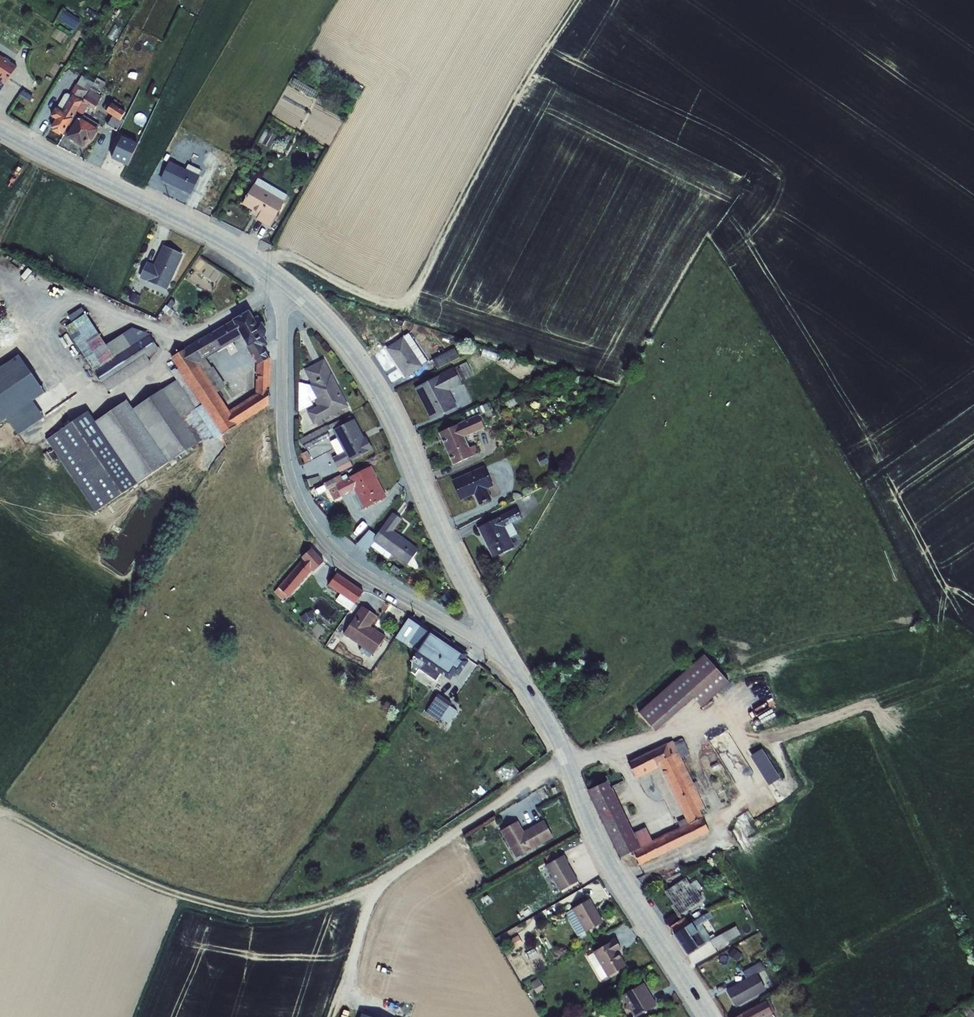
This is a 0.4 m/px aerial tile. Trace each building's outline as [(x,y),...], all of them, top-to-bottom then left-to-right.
[(64,9),(58,19),(74,29),(80,20),(64,9)] [(0,93),(5,84),(6,85),(17,67),(11,63),(10,61),(5,58),(3,58),(0,56),(0,93)] [(294,74),(289,83),(315,99),(320,90),(294,74)] [(73,95),(83,101),(94,83),(82,76),(77,85),(76,84),(70,95),(72,96),(73,95)] [(83,101),(69,126),(72,127),(78,117),(98,129),(100,126),(83,116),(88,107),(94,111),(102,97),(97,94),(100,88),(102,90),(106,83),(97,78),(94,83),(83,101)] [(55,120),(51,128),(53,130),(52,131),(60,136),(61,134),(63,135),(69,126),(83,101),(73,95),(72,96),(70,95),(68,94),(64,95),(56,108),(51,117),(55,120)] [(108,101),(103,109),(106,112),(106,113),(113,117),(107,126),(117,132),(124,120),(122,119),(126,112),(120,108),(122,105),(115,100),(113,104),(112,103),(112,104),(108,101)] [(78,117),(72,127),(66,138),(84,148),(89,140),(92,141),(99,130),(98,129),(78,117)] [(189,127),(185,137),(190,139),(195,129),(189,127)] [(265,129),(258,142),(274,151),(281,139),(265,129)] [(181,137),(176,147),(182,149),(186,139),(181,137)] [(122,138),(112,159),(128,167),(138,145),(122,138)] [(102,148),(95,160),(103,164),(109,152),(102,148)] [(169,162),(160,180),(191,195),(200,176),(198,175),(201,170),(188,164),(186,170),(169,162)] [(254,184),(242,205),(252,211),(251,214),(258,218),(256,220),(269,228),(284,202),(287,196),(258,178),(254,184)] [(147,262),(139,278),(167,291),(183,255),(163,246),(154,265),(147,262)] [(133,293),(129,301),(138,305),(141,297),(133,293)] [(171,300),(167,306),(171,309),(176,303),(171,300)] [(72,323),(66,328),(108,392),(151,364),(147,357),(159,350),(150,335),(132,328),(128,329),(122,334),(122,335),(106,345),(86,314),(82,308),(68,316),(72,323)] [(249,311),(211,334),(221,350),(241,339),(257,365),(270,359),(264,349),(267,347),(268,346),(267,344),(264,337),(265,337),(267,331),(262,323),(258,316),(254,319),(249,311)] [(392,318),(390,324),(403,328),(404,322),(392,318)] [(398,332),(384,340),(389,347),(386,349),(405,379),(423,367),(422,366),(428,363),(409,334),(403,337),(402,338),(398,332)] [(198,364),(206,359),(221,350),(211,334),(185,349),(198,364)] [(454,348),(432,360),(437,369),(460,358),(454,348)] [(172,359),(222,435),(269,406),(271,358),(270,359),(257,365),(255,394),(229,411),(217,393),(226,387),(213,367),(212,368),(206,359),(198,364),(185,349),(171,358),(172,359)] [(33,402),(45,393),(20,356),(0,369),(0,424),(7,419),(19,436),(44,418),(33,402)] [(222,435),(172,359),(167,362),(173,370),(171,371),(177,381),(133,410),(127,401),(95,422),(88,412),(46,440),(96,512),(169,463),(198,444),(215,439),(222,435)] [(299,383),(299,412),(313,405),(311,401),(316,399),(317,400),(315,402),(317,407),(307,412),(313,425),(349,407),(324,360),(304,370),(311,384),(309,385),(299,383)] [(454,368),(415,389),(431,421),(457,407),(449,391),(462,384),(461,383),(474,376),(466,362),(454,369),(454,368)] [(467,420),(439,433),(453,466),(479,454),(475,445),(469,448),(465,438),(485,429),(482,423),(489,420),(496,417),(490,402),(464,414),(467,420)] [(339,419),(299,441),(301,446),(302,445),(305,449),(330,436),(327,431),(332,429),(333,431),(337,439),(330,442),(337,455),(332,458),(340,473),(352,466),(350,462),(369,451),(370,452),(373,451),(366,437),(364,438),(354,419),(352,421),(350,416),(340,422),(339,419)] [(307,452),(300,455),(304,463),(311,460),(307,452)] [(545,454),(536,459),(541,467),(549,463),(545,454)] [(338,476),(324,483),(327,490),(328,490),(334,501),(342,497),(354,491),(364,509),(386,497),(376,477),(377,477),(371,466),(348,479),(346,475),(340,479),(338,476)] [(484,467),(452,481),(461,501),(474,495),(479,506),(491,500),(487,489),(493,487),(484,467)] [(517,508),(478,528),(493,558),(515,547),(510,538),(517,534),(512,524),(521,519),(517,508)] [(369,530),(357,545),(366,552),(370,546),(388,559),(391,554),(406,566),(419,550),(394,531),(402,520),(392,513),(376,536),(369,530)] [(303,559),(278,588),(289,597),(313,570),(314,571),(324,562),(312,549),(301,558),(303,559)] [(393,565),(390,570),(397,575),(401,570),(393,565)] [(337,574),(327,587),(340,595),(335,601),(350,611),(363,592),(337,574)] [(447,593),(441,598),(447,604),(453,599),(447,593)] [(362,607),(343,635),(373,655),(385,636),(371,627),(377,617),(362,607)] [(312,610),(300,617),(303,622),(307,623),(313,620),(314,615),(312,610)] [(419,650),(431,631),(410,616),(395,638),(407,646),(409,643),(419,650)] [(431,631),(419,650),(412,659),(412,673),(415,675),(419,670),(436,681),(441,675),(450,681),(455,674),(459,677),(469,661),(465,659),(468,654),(432,629),(431,631)] [(335,635),(327,647),(334,651),(341,640),(335,635)] [(704,655),(639,713),(656,732),(693,698),(701,708),(729,683),(704,655)] [(438,695),(426,713),(439,722),(441,719),(448,724),(457,711),(450,706),(451,704),(438,695)] [(673,743),(680,757),(681,758),(690,754),(682,739),(673,743)] [(680,757),(673,743),(673,741),(628,762),(637,778),(660,767),(680,757)] [(767,747),(755,753),(770,784),(781,778),(767,747)] [(688,825),(703,818),(704,818),(702,816),(707,813),(681,758),(680,757),(660,767),(685,819),(688,825)] [(510,762),(495,772),(504,784),(519,774),(510,762)] [(688,825),(685,819),(678,822),(681,827),(652,841),(646,828),(634,834),(612,789),(611,789),(607,782),(587,791),(620,859),(633,852),(640,866),(709,832),(703,818),(688,825)] [(518,822),(501,832),(516,859),(553,838),(543,821),(524,832),(518,822)] [(564,855),(545,866),(560,892),(578,882),(568,864),(569,863),(564,855)] [(686,878),(665,892),(673,905),(672,906),(678,916),(703,900),(696,891),(694,892),(686,878)] [(572,910),(566,914),(578,936),(585,932),(585,933),(603,923),(590,899),(572,910)] [(685,918),(670,927),(674,934),(687,955),(698,947),(710,941),(715,938),(714,935),(709,937),(702,925),(708,921),(704,915),(689,925),(685,918)] [(715,938),(710,941),(715,949),(740,935),(739,932),(750,925),(748,921),(746,922),(745,921),(715,938)] [(518,936),(506,943),(511,951),(523,945),(518,936)] [(593,954),(587,957),(601,980),(607,977),(626,967),(618,952),(621,949),(615,939),(593,953),(593,954)] [(746,979),(726,990),(736,1007),(766,991),(757,975),(765,970),(760,962),(742,972),(746,979)] [(540,980),(531,985),(536,994),(545,989),(540,980)] [(622,996),(626,1004),(625,1009),(630,1010),(634,1016),(637,1016),(657,1005),(644,983),(622,996)] [(743,1016),(765,1016),(775,1011),(769,1000),(741,1014),(741,1015),(743,1016)] [(963,1013),(966,1016),(973,1016),(973,1013),(969,1008),(963,1013)]
